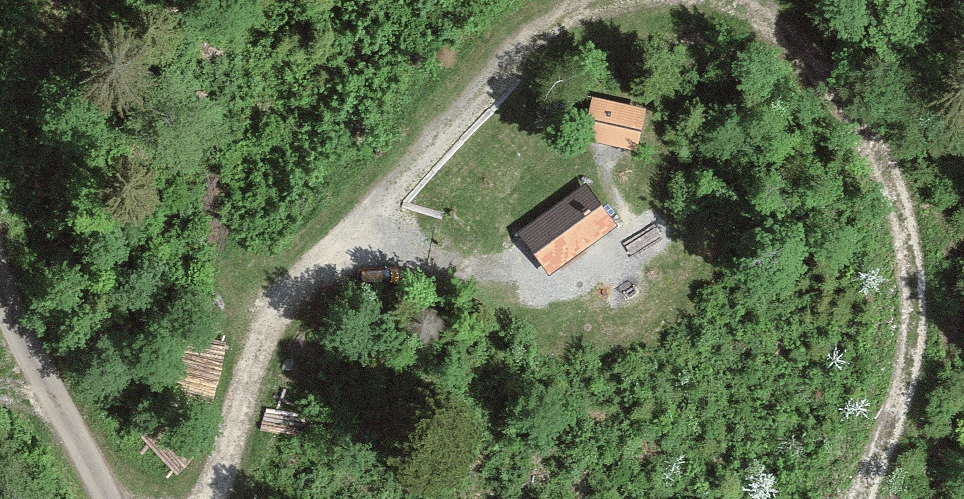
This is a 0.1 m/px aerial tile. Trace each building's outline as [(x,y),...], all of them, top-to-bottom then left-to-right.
[(584,138),(638,149),(647,108),(593,97),(584,138)] [(585,181),(515,228),(547,274),(616,227),(585,181)]
